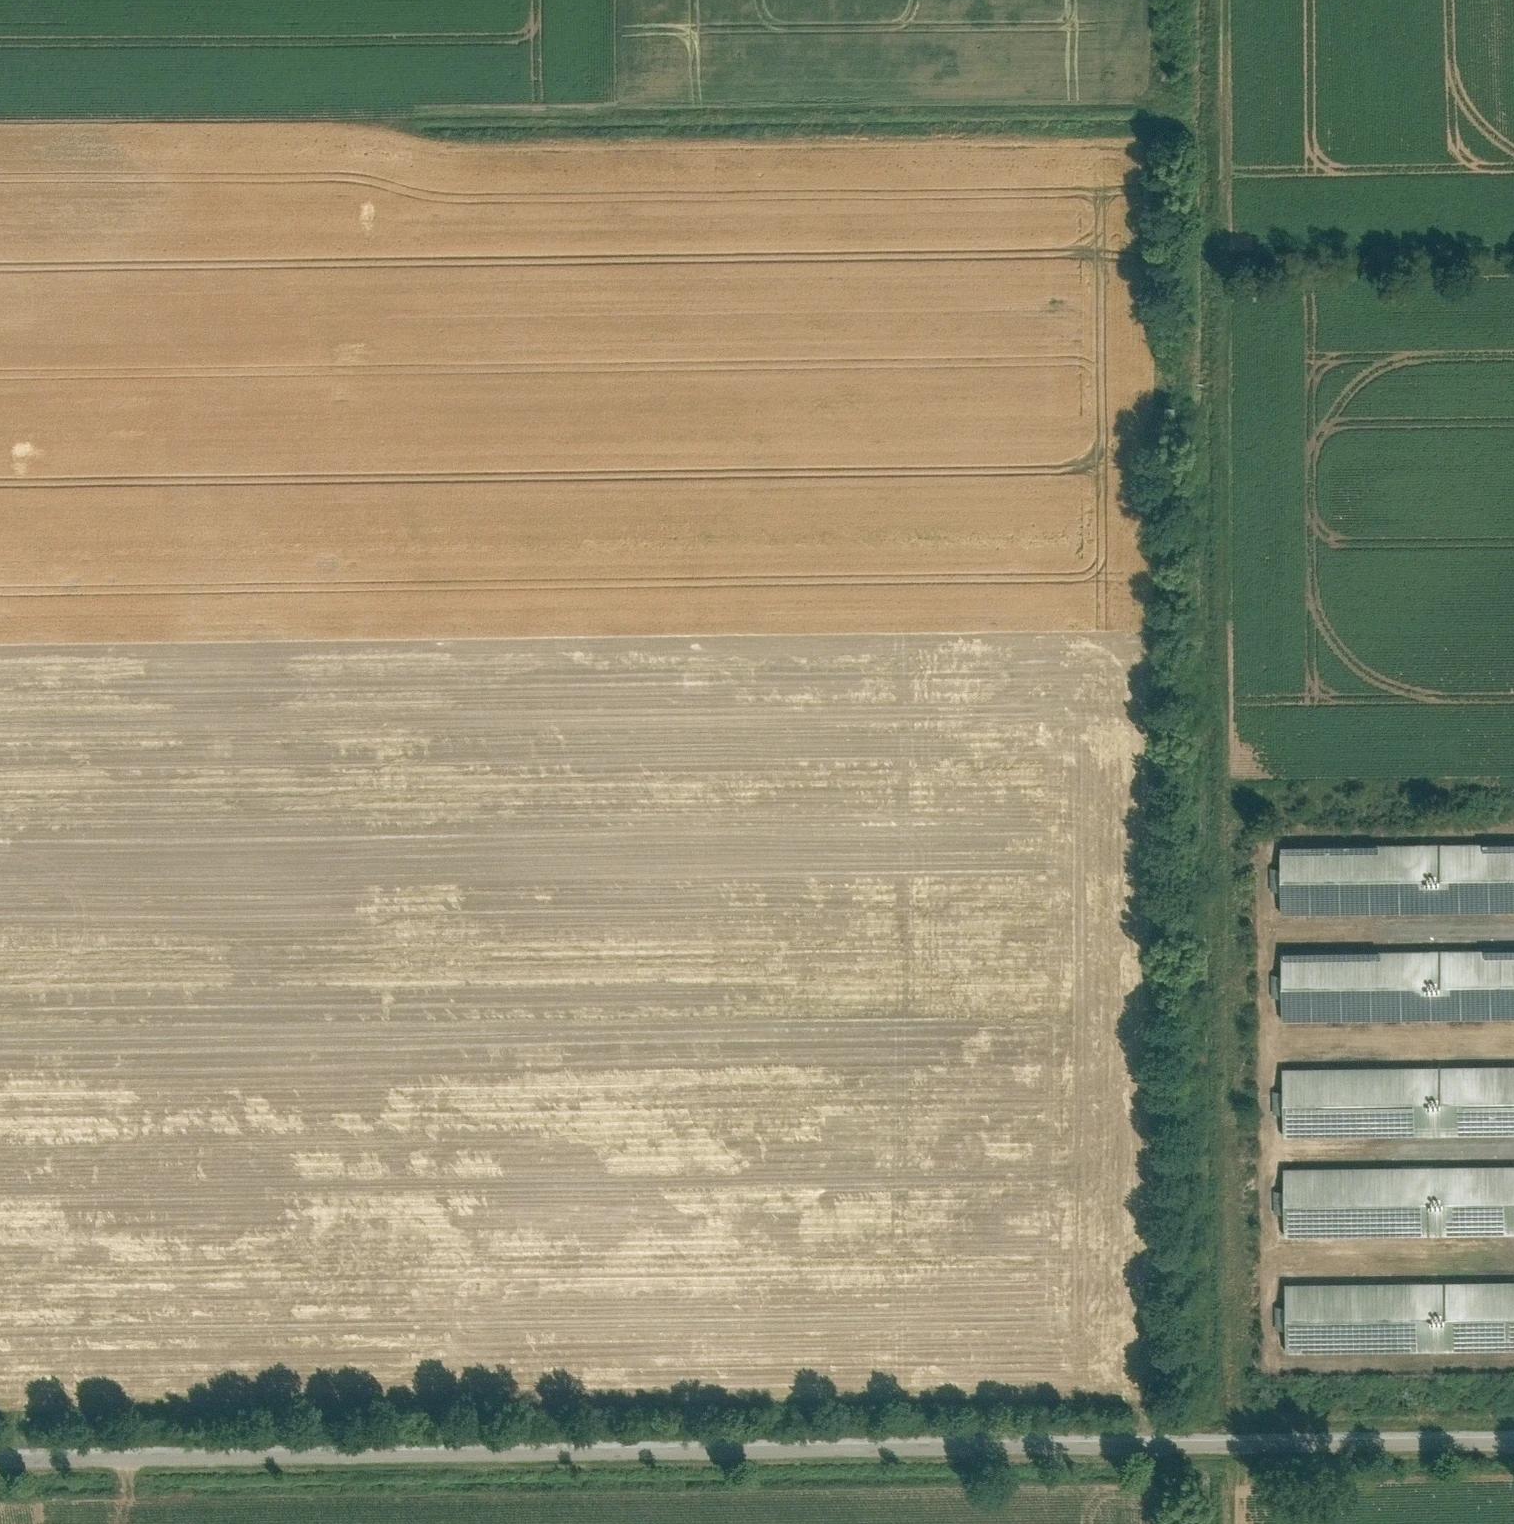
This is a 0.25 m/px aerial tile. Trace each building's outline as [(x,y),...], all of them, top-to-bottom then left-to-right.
[(1288,842),(1289,910),(1427,908),(1426,872),(1444,872),(1444,840),(1288,842)] [(1513,1014),(1513,944),(1290,949),(1292,1019),(1513,1014)] [(1291,1064),(1292,1133),(1408,1131),(1408,1116),(1425,1116),(1424,1099),(1513,1098),(1513,1061),(1291,1064)] [(1291,1166),(1291,1182),(1293,1185),(1294,1234),(1396,1232),(1422,1216),(1415,1216),(1415,1213),(1408,1202),(1415,1198),(1513,1196),(1513,1161),(1291,1166)] [(1293,1281),(1294,1348),(1368,1347),(1368,1342),(1412,1341),(1411,1299),(1428,1298),(1428,1316),(1498,1314),(1498,1325),(1508,1325),(1508,1332),(1500,1332),(1500,1345),(1513,1345),(1513,1277),(1293,1281)]
